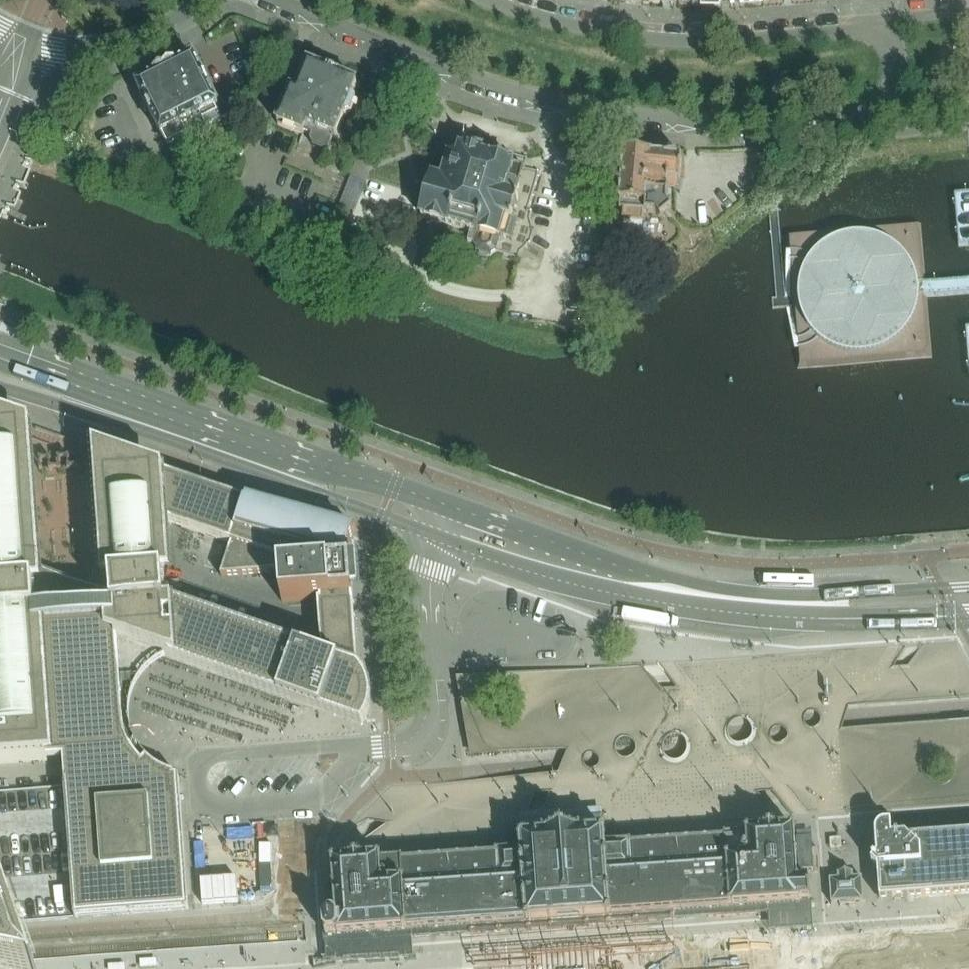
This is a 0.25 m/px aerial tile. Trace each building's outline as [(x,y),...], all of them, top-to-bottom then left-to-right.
[(202,145),(211,141),(205,129),(220,122),(214,111),(219,108),(195,59),(176,69),(175,68),(176,68),(177,67),(178,66),(179,65),(180,64),(181,61),(181,59),(181,58),(181,56),(180,55),(180,54),(175,57),(175,58),(175,59),(175,61),(174,62),(173,63),(172,64),(172,63),(162,67),(202,145)] [(334,139),(357,84),(339,77),(340,77),(338,76),(343,65),(332,61),(327,72),(326,71),(326,72),(308,64),(307,66),(302,64),(277,125),(304,135),(307,128),(334,139)] [(156,78),(137,88),(161,138),(164,137),(169,148),(190,137),(195,148),(202,145),(162,67),(154,72),(153,73),(151,73),(150,72),(149,72),(148,71),(147,70),(142,72),(143,74),(144,76),(146,77),(147,78),(149,78),(150,79),(152,79),(153,79),(155,78),(156,78)] [(495,252),(499,239),(511,242),(517,221),(511,219),(517,198),(515,197),(518,187),(508,184),(514,164),(483,156),(484,151),(464,145),(463,150),(459,149),(456,159),(447,156),(439,186),(429,183),(428,187),(422,209),(422,210),(420,218),(478,234),(475,246),(478,251),(477,253),(489,257),(490,255),(495,252)] [(625,154),(623,174),(619,210),(622,210),(622,220),(643,221),(643,212),(645,212),(645,213),(656,214),(660,219),(671,210),(667,204),(669,181),(680,182),(682,159),(657,157),(657,156),(625,154)] [(954,193),(958,245),(968,244),(968,192),(954,193)] [(354,209),(341,203),(335,217),(349,222),(354,209)] [(922,283),(917,226),(789,236),(800,364),(928,353),(923,297),(968,293),(968,278),(922,283)] [(602,301),(613,299),(608,277),(606,277),(602,301)] [(65,760),(66,777),(69,821),(73,887),(74,919),(189,911),(189,909),(180,784),(180,777),(176,776),(172,775),(168,773),(164,772),(160,770),(157,768),(153,765),(150,762),(147,760),(145,757),(142,753),(139,750),(137,746),(135,742),(134,738),(132,734),(131,730),(131,725),(130,721),(130,717),(130,712),(131,708),(131,704),(132,699),(134,695),(136,691),(137,687),(140,684),(142,680),(145,677),(148,674),(151,671),(154,668),(158,665),(162,663),(166,661),(164,657),(177,662),(308,707),(311,708),(315,709),(318,709),(321,709),(325,709),(328,708),(332,707),(335,706),(338,705),(341,703),(344,701),(347,698),(349,696),(351,693),(353,690),(355,687),(356,684),(357,681),(358,677),(358,674),(358,672),(358,669),(355,616),(319,618),(322,656),(166,602),(160,519),(232,544),(246,501),(124,459),(125,472),(104,473),(112,596),(34,569),(23,423),(0,415),(0,764),(65,760)] [(318,603),(318,605),(354,604),(350,552),(349,537),(246,501),(232,544),(221,577),(279,572),(282,603),(320,600),(320,603),(318,603)] [(951,719),(951,733),(966,734),(966,744),(968,744),(968,720),(951,719)] [(878,877),(880,901),(884,900),(910,899),(915,898),(968,895),(968,827),(894,832),(892,833),(892,827),(891,826),(889,826),(888,826),(887,826),(886,826),(885,827),(884,827),(883,827),(882,828),(881,829),(880,829),(879,830),(878,831),(878,832),(877,833),(877,834),(876,835),(876,836),(876,837),(876,839),(878,877)] [(668,862),(633,864),(631,845),(631,846),(631,844),(629,844),(627,845),(627,844),(609,846),(607,846),(607,845),(606,846),(605,838),(606,838),(605,835),(605,834),(604,835),(604,834),(601,834),(601,835),(582,836),(582,835),(579,835),(579,836),(576,836),(576,838),(568,838),(568,837),(568,836),(567,836),(567,838),(563,838),(559,839),(559,837),(557,837),(557,839),(550,839),(550,838),(547,838),(547,837),(544,838),(544,839),(524,840),(521,840),(521,841),(520,841),(521,844),(522,852),(520,852),(518,852),(511,853),(509,853),(501,853),(501,854),(498,854),(498,853),(497,853),(497,855),(496,855),(495,856),(496,857),(497,858),(497,857),(497,862),(498,862),(499,871),(498,871),(498,876),(497,876),(496,876),(496,877),(493,877),(484,878),(481,878),(481,877),(480,877),(478,877),(478,878),(477,878),(474,878),(474,879),(466,879),(462,879),(461,879),(461,878),(459,878),(459,879),(455,880),(447,881),(447,880),(444,881),(444,880),(443,880),(441,880),(440,880),(440,881),(436,881),(428,882),(425,882),(425,881),(424,881),(422,881),(422,882),(421,882),(420,882),(420,883),(412,883),(410,883),(410,884),(404,884),(403,878),(402,869),(403,869),(403,864),(404,863),(403,862),(402,862),(402,860),(400,860),(398,861),(398,860),(397,860),(390,861),(385,861),(385,862),(383,862),(383,861),(382,861),(382,860),(381,860),(381,859),(377,859),(377,860),(364,861),(364,860),(349,861),(350,862),(336,863),(336,862),(333,863),(332,863),(333,864),(332,864),(332,867),(333,866),(335,889),(334,889),(334,891),(335,891),(336,914),(336,916),(325,917),(325,918),(326,918),(326,923),(325,923),(326,932),(327,932),(327,935),(327,936),(326,936),(326,937),(338,936),(338,937),(338,938),(341,938),(341,937),(345,937),(345,936),(352,936),(358,936),(358,935),(365,935),(365,936),(372,935),(372,934),(379,934),(379,935),(383,934),(383,935),(385,934),(390,934),(389,933),(392,933),(393,934),(393,933),(398,933),(399,933),(398,933),(402,932),(402,933),(403,933),(406,933),(407,933),(407,932),(414,931),(414,932),(418,932),(418,931),(425,931),(426,931),(426,932),(428,931),(429,931),(429,930),(436,930),(439,930),(439,929),(446,929),(446,930),(451,929),(457,928),(458,929),(461,929),(461,928),(468,928),(470,928),(470,929),(473,928),(475,928),(475,927),(481,927),(482,927),(488,927),(488,926),(495,926),(498,926),(500,926),(502,926),(503,926),(503,925),(510,925),(516,925),(516,924),(523,924),(527,924),(527,925),(530,925),(530,924),(532,924),(532,923),(539,923),(539,924),(541,924),(541,923),(548,922),(548,923),(550,923),(550,924),(553,924),(553,923),(562,922),(562,921),(563,921),(565,921),(565,922),(566,922),(566,921),(567,921),(567,922),(572,921),(576,920),(576,921),(585,921),(588,921),(588,920),(590,920),(590,919),(597,919),(597,920),(598,920),(598,919),(605,918),(605,919),(606,919),(607,919),(607,920),(610,920),(610,919),(611,919),(611,918),(613,918),(613,917),(620,917),(625,917),(625,916),(632,916),(634,916),(634,917),(637,917),(637,916),(639,916),(639,915),(646,915),(651,915),(651,914),(658,914),(658,915),(663,914),(670,913),(670,914),(672,914),(674,914),(674,913),(676,913),(678,913),(689,912),(689,913),(690,912),(695,912),(696,912),(696,911),(708,911),(709,911),(714,911),(715,911),(715,910),(726,909),(727,910),(728,910),(731,909),(735,909),(740,908),(740,909),(744,909),(744,908),(749,908),(752,908),(755,908),(759,907),(758,906),(765,906),(765,907),(772,906),(772,905),(779,905),(779,906),(786,905),(786,904),(793,904),(793,905),(797,905),(799,905),(800,905),(800,904),(811,903),(811,902),(810,902),(810,897),(811,897),(810,888),(809,888),(809,884),(810,884),(810,883),(808,883),(808,882),(808,877),(808,875),(798,876),(796,858),(797,858),(797,856),(796,856),(796,852),(795,852),(795,846),(796,846),(796,844),(795,843),(794,838),(795,838),(795,834),(795,833),(795,831),(794,831),(794,830),(791,830),(791,831),(789,831),(777,832),(777,831),(764,832),(764,833),(762,833),(759,833),(749,834),(749,833),(747,833),(747,834),(746,834),(746,836),(745,836),(742,836),(730,837),(727,837),(725,837),(725,839),(726,858),(668,862)] [(725,839),(631,845),(633,864),(668,862),(726,858),(725,839)] [(797,840),(799,874),(811,873),(809,840),(797,840)] [(496,857),(404,863),(403,864),(403,869),(402,869),(403,878),(404,884),(410,884),(410,883),(412,883),(420,883),(420,882),(421,882),(422,882),(422,881),(424,881),(425,881),(425,882),(428,882),(436,881),(440,881),(440,880),(441,880),(443,880),(444,880),(444,881),(447,880),(447,881),(455,880),(459,879),(459,878),(461,878),(461,879),(462,879),(466,879),(474,879),(474,878),(477,878),(478,878),(478,877),(480,877),(481,877),(481,878),(484,878),(493,877),(496,877),(496,876),(497,876),(498,876),(498,871),(499,871),(498,862),(497,862),(497,857),(497,858),(496,857)] [(18,922),(8,890),(3,876),(0,867),(0,968),(35,968),(18,922)] [(838,880),(832,880),(830,880),(830,881),(829,881),(829,882),(829,883),(833,883),(834,902),(831,902),(831,904),(832,904),(832,905),(834,904),(835,904),(839,903),(839,904),(840,904),(840,906),(842,906),(844,906),(845,906),(850,906),(850,905),(853,905),(853,906),(855,905),(855,903),(855,902),(859,902),(860,902),(860,903),(863,903),(863,902),(863,900),(862,880),(862,879),(862,878),(861,878),(859,878),(853,879),(853,873),(851,873),(851,874),(839,874),(838,874),(838,880)] [(238,944),(54,952),(55,968),(239,968),(238,944)] [(535,957),(536,968),(608,968),(607,952),(535,957)]
